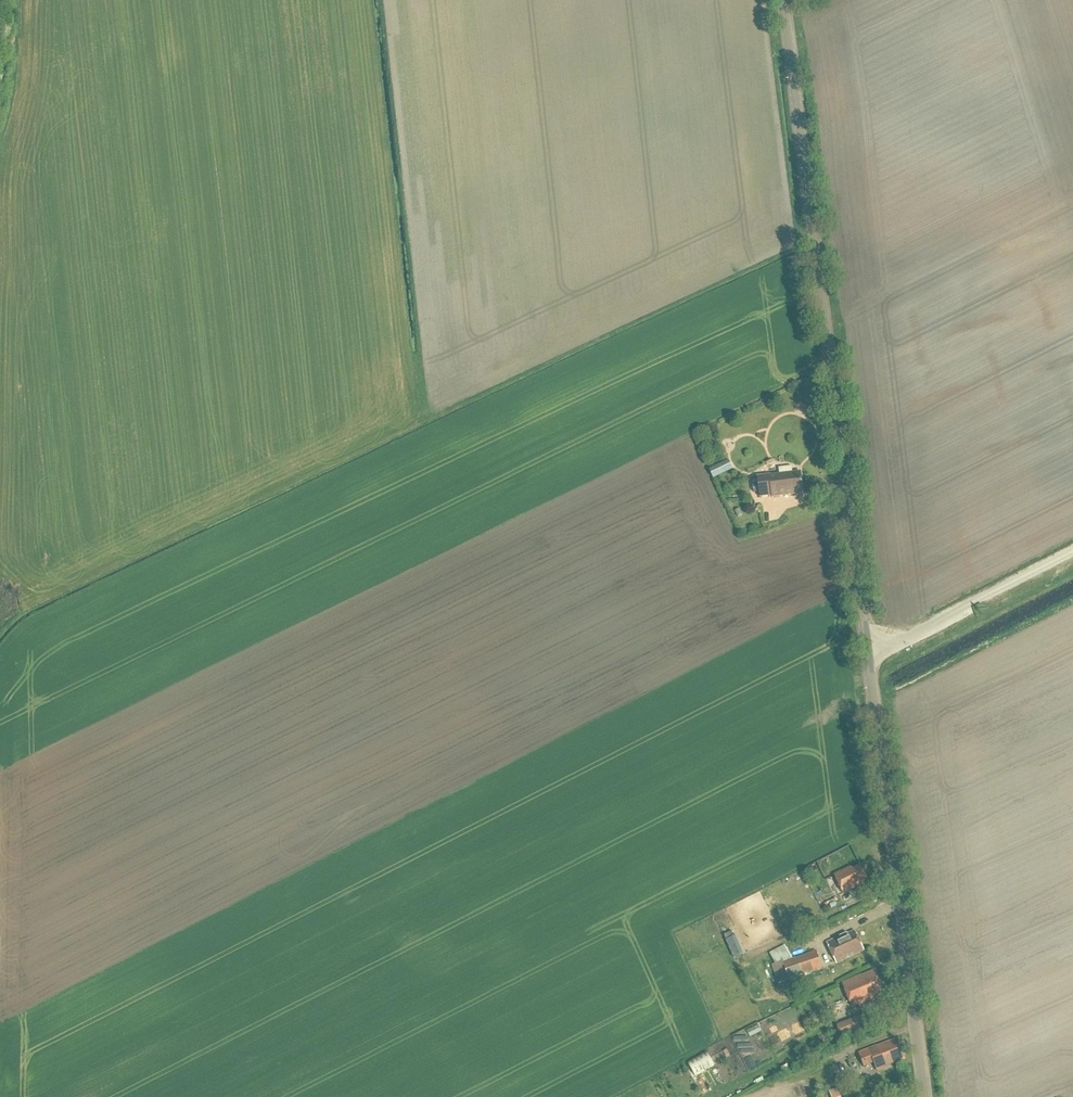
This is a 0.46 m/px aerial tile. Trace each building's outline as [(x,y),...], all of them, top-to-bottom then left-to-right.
[(730,461),(709,470),(713,480),(734,471),(730,461)] [(771,475),(758,476),(761,497),(773,495),(773,497),(803,493),(801,472),(793,473),(792,467),(779,468),(780,475),(771,476),(771,475)] [(859,882),(868,877),(861,865),(853,869),(852,867),(838,874),(847,892),(854,888),(854,887),(860,883),(859,882)] [(735,931),(724,934),(731,958),(741,956),(735,931)] [(845,935),(827,943),(836,964),(864,950),(855,931),(845,936),(845,935)] [(786,945),(770,951),(775,963),(771,965),(778,983),(774,984),(783,1007),(803,1000),(795,979),(824,968),(817,949),(791,959),(786,945)] [(862,974),(843,982),(853,1006),(874,997),(874,996),(883,992),(874,971),(863,976),(862,974)] [(792,1008),(763,1020),(769,1033),(792,1023),(796,1033),(801,1032),(792,1008)] [(866,1014),(837,1025),(842,1038),(871,1027),(866,1014)] [(903,1056),(894,1036),(876,1044),(858,1051),(864,1064),(874,1060),(877,1069),(885,1065),(885,1064),(903,1056)] [(706,1053),(690,1063),(698,1076),(714,1066),(706,1053)] [(847,1083),(830,1090),(832,1096),(853,1096),(847,1083)]
